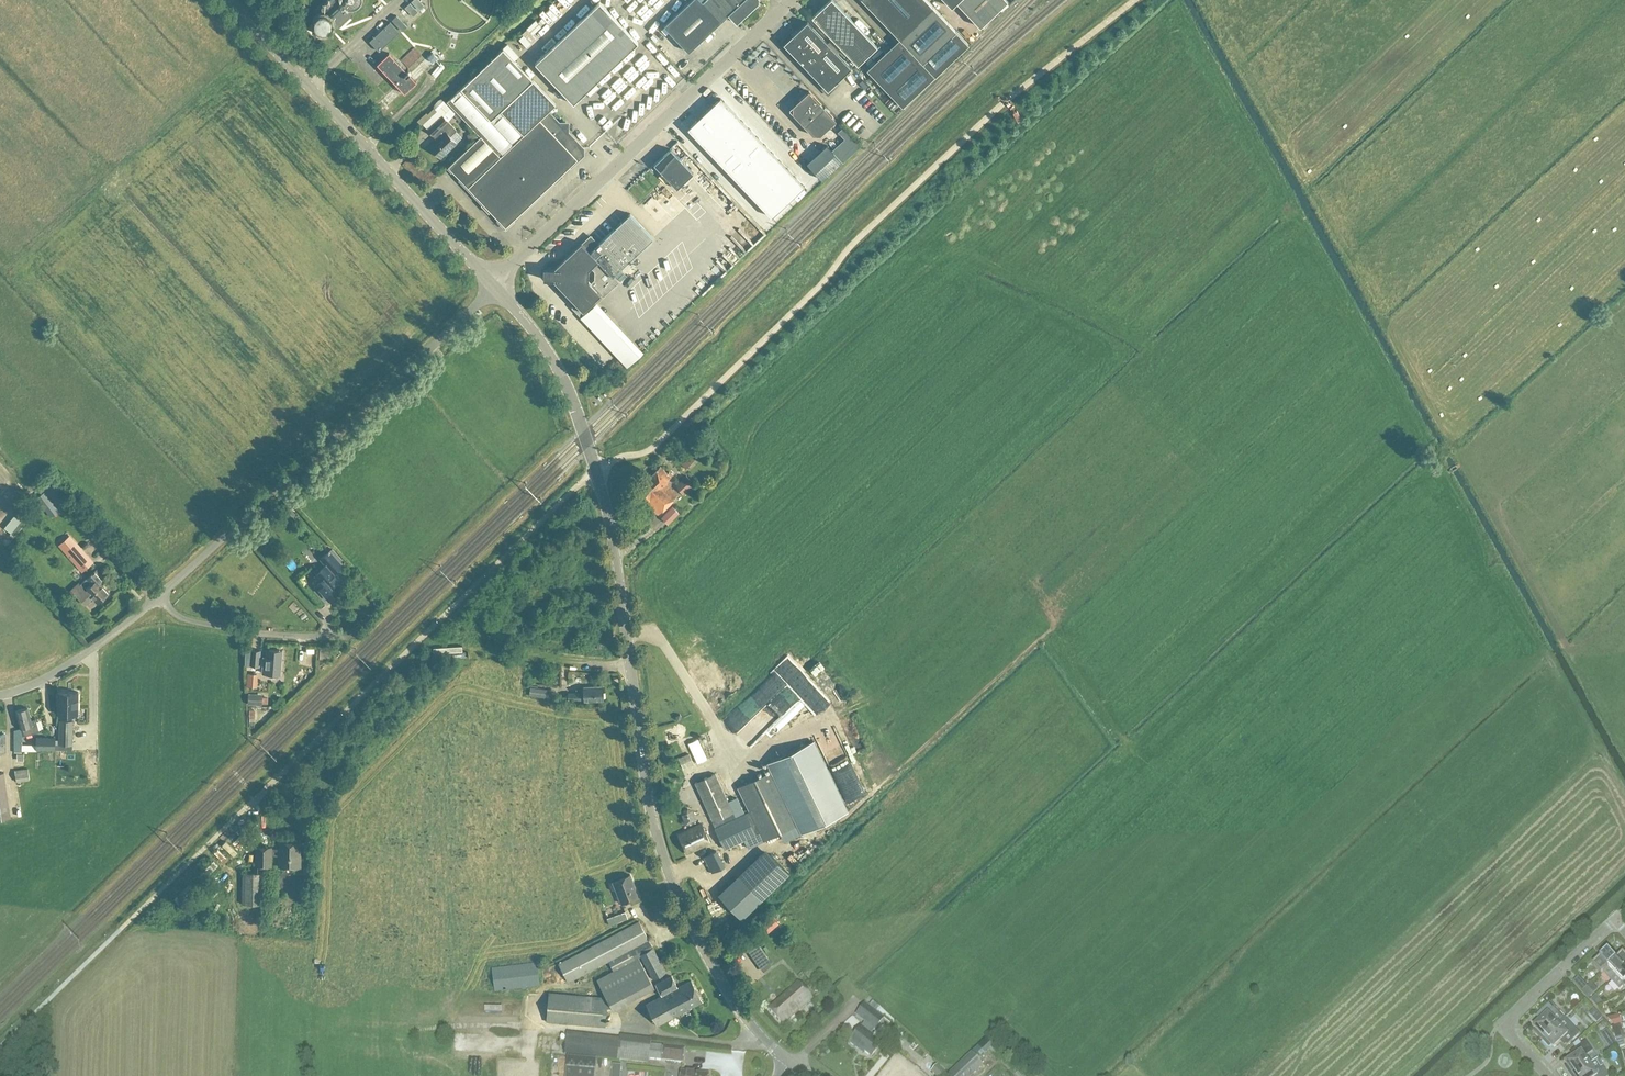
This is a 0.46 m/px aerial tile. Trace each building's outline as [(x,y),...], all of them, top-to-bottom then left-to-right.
[(322,11),(324,11),(326,11),(327,12),(329,13),(330,14),(331,14),(333,16),(334,17),(335,19),(335,21),(335,23),(335,25),(340,26),(353,13),(353,8),(351,8),(349,8),(347,8),(345,8),(344,7),(342,6),(341,4),(340,2),(340,1),(340,0),(328,0),(322,5),(322,11)] [(419,0),(412,0),(411,1),(419,10),(424,5),(419,0)] [(640,7),(637,0),(629,0),(624,2),(629,12),(640,7)] [(758,0),(703,0),(703,1),(702,0),(691,0),(664,25),(689,51),(729,13),(735,20),(737,20),(758,1),(758,0)] [(812,17),(858,65),(877,46),(833,0),(830,0),(812,17)] [(923,63),(935,76),(969,44),(956,31),(927,0),(863,0),(923,63)] [(952,7),(957,2),(980,26),(1007,0),(945,0),(952,7)] [(600,2),(535,62),(574,103),(638,42),(600,2)] [(417,11),(409,3),(405,7),(413,16),(417,11)] [(643,25),(652,18),(646,9),(636,16),(643,25)] [(407,26),(397,15),(392,20),(402,31),(407,26)] [(317,28),(326,38),(337,28),(327,18),(317,28)] [(652,32),(662,25),(659,20),(648,27),(652,32)] [(379,50),(399,31),(390,21),(370,40),(379,50)] [(828,89),(851,67),(807,21),(784,43),(828,89)] [(527,25),(522,29),(531,39),(535,34),(527,25)] [(657,46),(667,56),(678,46),(668,35),(657,46)] [(505,49),(521,65),(528,58),(513,42),(505,49)] [(654,55),(658,51),(649,43),(645,47),(654,55)] [(503,48),(447,100),(480,135),(448,165),(506,226),(582,154),(583,148),(566,130),(566,124),(560,124),(548,111),(556,104),(503,48)] [(417,81),(414,79),(389,52),(377,64),(405,93),(417,81)] [(437,57),(433,52),(428,56),(432,61),(437,57)] [(660,55),(656,59),(664,66),(668,62),(660,55)] [(625,86),(635,78),(631,74),(640,72),(645,68),(643,62),(648,61),(647,56),(638,58),(639,62),(632,64),(624,70),(627,74),(620,75),(613,80),(614,84),(611,84),(596,96),(599,96),(592,102),(596,107),(587,109),(588,115),(599,112),(599,109),(601,108),(615,97),(613,97),(623,90),(622,87),(625,86)] [(673,66),(668,70),(675,78),(679,75),(673,66)] [(884,92),(892,86),(889,81),(881,87),(884,92)] [(836,120),(824,107),(809,91),(793,106),(793,113),(804,126),(812,135),(820,135),(836,120)] [(720,97),(704,112),(719,128),(736,113),(720,97)] [(382,99),(375,106),(381,112),(388,105),(382,99)] [(704,112),(688,128),(703,144),(719,128),(704,112)] [(736,113),(719,128),(727,137),(743,121),(736,113)] [(444,115),(428,129),(433,135),(436,132),(440,136),(437,139),(430,146),(441,157),(456,142),(450,135),(457,129),(444,115)] [(743,121),(727,137),(735,145),(751,129),(743,121)] [(845,138),(832,150),(841,161),(843,162),(861,145),(844,126),(838,131),(845,138)] [(719,128),(703,144),(711,152),(727,137),(719,128)] [(751,129),(735,145),(742,153),(758,137),(751,129)] [(673,133),(665,139),(673,147),(680,141),(673,133)] [(727,137),(711,152),(719,160),(735,145),(727,137)] [(758,137),(742,153),(750,161),(766,145),(758,137)] [(735,145),(719,160),(726,168),(742,153),(735,145)] [(766,145),(750,161),(757,169),(774,153),(766,145)] [(841,161),(827,145),(807,163),(822,179),(841,161)] [(671,148),(654,164),(677,188),(693,173),(671,148)] [(742,153),(726,168),(734,176),(750,161),(742,153)] [(774,153),(757,169),(765,177),(781,161),(774,153)] [(750,161),(734,176),(741,184),(757,169),(750,161)] [(781,161),(765,177),(773,185),(789,169),(781,161)] [(757,169),(741,184),(749,192),(765,177),(757,169)] [(789,169),(773,185),(780,193),(796,177),(789,169)] [(765,177),(749,192),(756,200),(773,185),(765,177)] [(796,177),(780,193),(788,201),(804,185),(796,177)] [(773,185),(756,200),(764,208),(780,193),(773,185)] [(780,193),(764,208),(772,216),(788,201),(780,193)] [(709,218),(716,214),(712,208),(705,212),(709,218)] [(555,269),(546,269),(546,278),(553,278),(577,303),(573,307),(581,316),(597,301),(618,281),(613,276),(653,238),(630,213),(598,243),(590,235),(555,269)] [(687,271),(691,266),(679,255),(675,260),(687,271)] [(720,269),(725,263),(717,255),(711,261),(720,269)] [(688,450),(678,460),(686,467),(696,458),(688,450)] [(670,471),(667,473),(660,467),(633,495),(644,505),(646,503),(658,514),(677,494),(665,483),(671,477),(670,476),(673,474),(670,471)] [(675,485),(683,494),(694,484),(686,475),(675,485)] [(59,479),(49,486),(64,506),(73,498),(59,479)] [(42,491),(36,496),(50,516),(57,511),(42,491)] [(672,505),(661,516),(668,523),(679,512),(672,505)] [(10,529),(22,514),(14,508),(2,523),(10,529)] [(31,516),(27,513),(10,534),(14,537),(31,516)] [(266,524),(252,537),(260,545),(273,533),(266,524)] [(94,561),(70,534),(58,545),(82,571),(94,561)] [(326,565),(315,575),(320,581),(315,585),(328,600),(340,589),(335,583),(341,578),(335,572),(343,565),(330,550),(320,559),(326,565)] [(98,603),(109,592),(100,582),(104,578),(96,570),(87,578),(81,584),(79,582),(72,589),(85,604),(93,597),(98,603)] [(245,649),(245,664),(247,664),(248,665),(250,665),(250,668),(254,668),(260,668),(261,649),(245,649)] [(282,650),(267,649),(267,656),(264,656),(263,673),(280,674),(282,650)] [(258,686),(258,673),(248,672),(247,686),(250,686),(253,686),(258,686)] [(585,700),(585,699),(603,698),(602,685),(583,686),(584,692),(568,692),(568,698),(578,699),(578,700),(585,700)] [(549,689),(530,686),(529,694),(548,697),(549,689)] [(78,713),(78,692),(58,691),(58,713),(65,713),(78,713)] [(263,693),(247,693),(247,705),(263,705),(263,693)] [(758,742),(794,706),(781,693),(746,730),(758,742)] [(15,711),(20,729),(14,730),(14,752),(22,752),(22,736),(40,731),(36,718),(31,720),(27,707),(15,711)] [(259,732),(255,719),(260,717),(257,710),(245,715),(252,734),(259,732)] [(55,739),(55,749),(59,749),(59,744),(73,744),(73,720),(59,720),(59,739),(55,739)] [(690,723),(681,727),(694,759),(714,750),(704,726),(694,731),(690,723)] [(36,749),(55,749),(55,739),(55,737),(37,737),(36,749)] [(715,773),(695,782),(715,827),(725,848),(744,839),(748,847),(786,830),(789,838),(801,832),(847,810),(813,741),(768,763),(774,774),(740,790),(749,811),(744,813),(737,797),(728,801),(715,773)] [(28,768),(15,770),(16,781),(30,780),(28,768)] [(11,817),(4,772),(0,772),(0,819),(11,817)] [(694,813),(683,814),(683,825),(695,824),(694,813)] [(711,843),(702,824),(678,834),(687,853),(711,843)] [(255,846),(255,866),(272,866),(272,855),(278,855),(278,866),(302,867),(302,840),(278,840),(278,848),(272,848),(272,846),(255,846)] [(766,848),(748,865),(742,871),(718,894),(742,918),(790,872),(766,848)] [(703,856),(712,872),(725,866),(717,849),(703,856)] [(264,903),(265,872),(243,872),(242,903),(264,903)] [(621,903),(639,896),(630,874),(612,881),(613,883),(609,884),(611,890),(615,889),(621,903)] [(625,911),(607,918),(609,925),(628,918),(625,911)] [(778,923),(772,916),(762,925),(768,933),(778,923)] [(719,935),(731,932),(728,918),(718,920),(720,927),(717,928),(719,935)] [(596,979),(605,997),(609,1003),(613,1011),(655,989),(639,957),(641,956),(653,979),(666,972),(653,947),(648,939),(639,920),(558,963),(568,982),(608,960),(608,961),(613,970),(596,979)] [(757,942),(748,949),(752,954),(761,948),(757,942)] [(1608,967),(1616,959),(1608,951),(1593,965),(1601,973),(1608,967)] [(1601,973),(1601,974),(1604,972),(1611,980),(1624,967),(1624,955),(1623,953),(1616,959),(1608,967),(1601,973)] [(540,985),(537,961),(491,967),(494,991),(540,985)] [(1611,980),(1619,989),(1623,986),(1624,988),(1624,967),(1611,980)] [(657,1025),(702,1002),(690,980),(677,987),(671,975),(655,983),(662,995),(646,1004),(657,1025)] [(1582,991),(1588,986),(1579,976),(1573,981),(1582,991)] [(798,984),(769,1010),(783,1026),(812,1000),(798,984)] [(1594,993),(1588,986),(1582,991),(1589,997),(1594,993)] [(609,1003),(605,997),(548,992),(546,1021),(606,1026),(609,1003)] [(1542,1039),(1565,1017),(1551,1002),(1554,999),(1549,994),(1543,1000),(1548,1005),(1538,1014),(1542,1019),(1534,1027),(1536,1029),(1534,1031),(1542,1039)] [(865,1004),(856,1015),(865,1023),(861,1028),(860,1027),(848,1042),(860,1052),(862,1050),(871,1057),(881,1043),(870,1035),(874,1030),(875,1030),(884,1019),(865,1004)] [(1619,1014),(1607,1017),(1615,1026),(1622,1024),(1619,1014)] [(1580,1033),(1565,1017),(1542,1039),(1549,1047),(1551,1045),(1554,1048),(1562,1040),(1567,1045),(1580,1033)] [(1622,1036),(1616,1038),(1619,1047),(1624,1045),(1622,1036)] [(1617,1043),(1614,1038),(1607,1042),(1611,1048),(1617,1043)] [(493,1053),(494,1042),(476,1039),(474,1050),(493,1053)] [(1579,1039),(1573,1044),(1576,1048),(1582,1044),(1579,1039)] [(1596,1059),(1589,1063),(1585,1056),(1593,1051),(1586,1041),(1582,1044),(1576,1048),(1571,1051),(1575,1056),(1566,1063),(1567,1065),(1565,1067),(1571,1075),(1572,1075),(1581,1070),(1596,1059)] [(664,1046),(651,1045),(650,1059),(661,1060),(683,1062),(684,1048),(664,1046)] [(983,1065),(970,1052),(947,1075),(946,1075),(972,1075),(983,1065)] [(596,1061),(567,1059),(566,1075),(595,1075),(596,1061)] [(1596,1059),(1581,1070),(1572,1075),(1609,1075),(1610,1075),(1603,1066),(1601,1067),(1596,1059)] [(947,1075),(937,1065),(931,1071),(936,1075),(946,1075),(947,1075)] [(1001,1068),(995,1075),(1012,1075),(1001,1068)]
